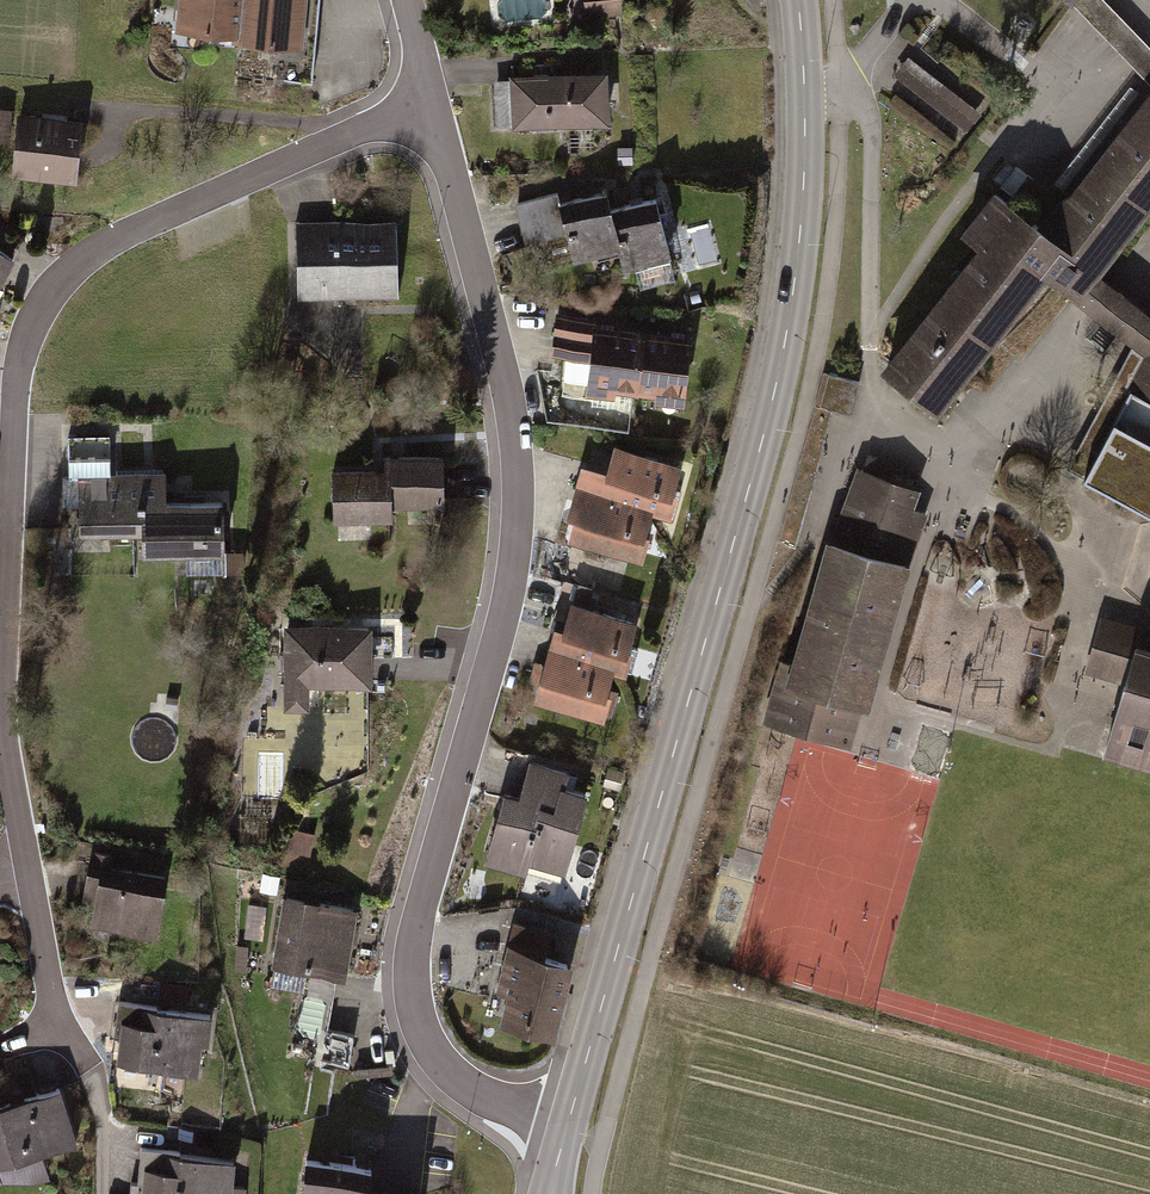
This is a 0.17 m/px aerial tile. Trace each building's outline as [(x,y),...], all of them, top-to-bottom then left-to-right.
[(237,39),(240,0),(175,0),(173,27),(207,30),(206,36),(237,39)] [(237,39),(236,45),(263,47),(264,41),(296,44),(300,0),(240,0),(237,39)] [(590,14),(613,10),(611,0),(588,0),(590,14)] [(1061,15),(1073,0),(1042,0),(1061,15)] [(910,61),(897,81),(975,131),(988,111),(910,61)] [(599,70),(506,76),(509,125),(603,119),(599,70)] [(886,370),(935,409),(1043,272),(1149,354),(1130,391),(1149,401),(1149,318),(1092,273),(1149,200),(1149,99),(1077,192),(1066,198),(1060,204),(1055,210),(1041,227),(1023,214),(1031,203),(1021,196),(1012,206),(996,194),(966,232),(983,246),(886,370)] [(76,117),(13,112),(9,172),(72,176),(76,117)] [(551,192),(510,204),(520,241),(561,230),(568,256),(614,244),(605,209),(599,189),(554,202),(551,192)] [(647,198),(605,209),(614,244),(619,263),(662,252),(647,198)] [(391,219),(291,221),(293,295),(392,292),(391,219)] [(18,242),(0,232),(0,276),(18,242)] [(591,316),(553,313),(549,351),(561,352),(559,380),(631,387),(637,328),(590,323),(591,316)] [(684,332),(637,328),(631,387),(678,392),(684,332)] [(104,433),(64,434),(65,473),(75,473),(76,532),(140,530),(140,551),(220,549),(219,499),(161,501),(160,469),(105,471),(104,433)] [(575,467),(571,486),(646,504),(645,510),(664,515),(670,490),(660,487),(667,460),(609,446),(602,473),(575,467)] [(440,453),(383,455),(384,467),(385,503),(441,501),(440,453)] [(385,503),(384,467),(329,469),(331,517),(385,515),(385,503)] [(915,488),(861,470),(835,542),(831,542),(796,664),(784,661),(766,720),(847,744),(859,704),(864,705),(904,568),(918,525),(904,520),(915,488)] [(646,504),(571,486),(566,506),(571,508),(563,541),(634,558),(645,510),(646,504)] [(547,632),(543,648),(607,665),(625,670),(630,649),(622,647),(629,619),(566,603),(560,627),(547,632)] [(366,625),(280,625),(280,684),(366,685),(366,625)] [(1096,635),(1087,669),(1125,681),(1105,750),(1149,763),(1149,651),(1096,635)] [(607,665),(543,648),(529,694),(605,716),(612,691),(601,688),(607,665)] [(534,804),(519,859),(558,869),(578,791),(556,785),(559,771),(524,761),(519,781),(553,790),(548,808),(534,804)] [(497,792),(480,857),(518,867),(519,859),(534,804),(548,808),(553,790),(519,781),(515,797),(497,792)] [(152,934),(162,874),(105,865),(107,854),(87,851),(79,899),(91,901),(87,924),(152,934)] [(352,906),(279,896),(269,963),(342,974),(352,906)] [(250,938),(269,939),(270,905),(251,905),(250,938)] [(545,929),(509,920),(492,989),(504,992),(497,1022),(549,1035),(567,960),(539,953),(545,929)] [(208,1015),(114,1005),(110,1035),(117,1036),(114,1063),(194,1071),(198,1041),(205,1042),(208,1015)] [(0,1104),(0,1179),(39,1180),(32,1155),(73,1143),(56,1087),(0,1104)] [(137,1151),(133,1193),(241,1193),(241,1189),(227,1187),(229,1160),(137,1151)] [(303,1160),(300,1193),(376,1193),(366,1193),(368,1165),(303,1160)]
